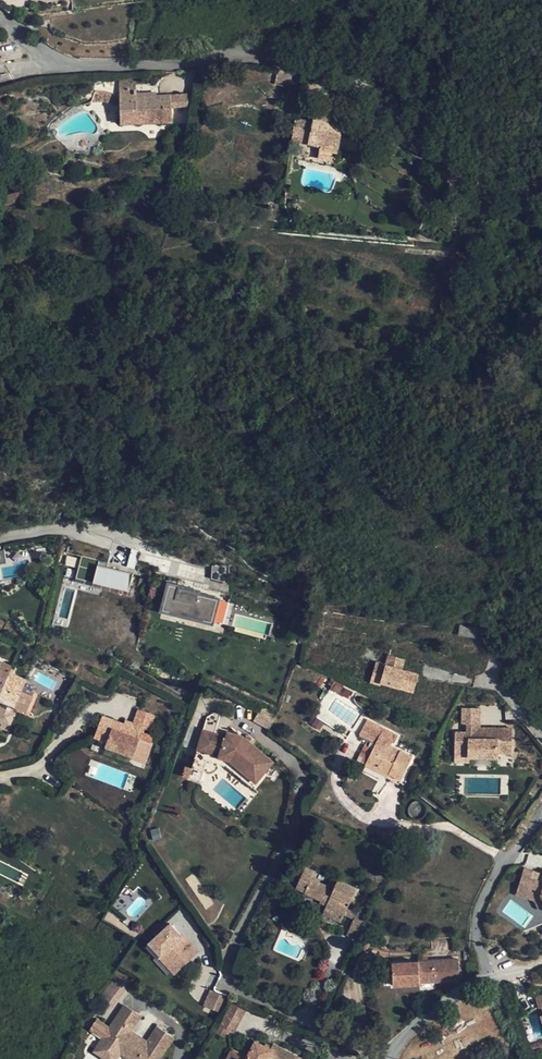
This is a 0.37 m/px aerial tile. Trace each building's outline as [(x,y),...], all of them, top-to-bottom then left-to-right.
[(173,122),(172,109),(172,95),(137,97),(136,80),(119,80),(120,96),(121,107),(122,124),(173,122)] [(103,102),(121,107),(120,96),(109,92),(101,92),(95,92),(92,102),(103,102)] [(190,95),(172,95),(172,109),(189,107),(190,95)] [(345,119),(315,113),(313,122),(296,119),(288,157),(329,165),(332,152),(338,153),(339,148),(356,152),(360,136),(342,133),(345,119)] [(80,554),(75,577),(129,589),(133,572),(136,573),(138,567),(107,560),(106,565),(97,563),(98,558),(80,554)] [(169,584),(164,608),(188,614),(188,616),(213,623),(213,621),(228,625),(230,618),(220,616),(222,607),(217,605),(219,599),(199,594),(200,592),(169,584)] [(484,628),(461,624),(460,633),(483,637),(484,628)] [(389,651),(386,661),(400,666),(403,656),(389,651)] [(374,658),(368,678),(378,681),(379,679),(399,685),(401,678),(414,682),(417,671),(400,666),(386,661),(374,658)] [(9,674),(12,666),(0,661),(0,696),(9,674)] [(0,696),(0,701),(18,709),(24,696),(20,694),(26,681),(9,674),(0,696)] [(401,678),(399,685),(412,689),(414,682),(401,678)] [(24,696),(18,709),(27,712),(33,700),(24,696)] [(0,707),(0,722),(10,727),(17,713),(0,706),(0,707)] [(103,716),(95,736),(108,741),(106,745),(134,756),(138,746),(151,750),(155,737),(142,732),(143,728),(150,730),(155,715),(139,709),(133,723),(131,729),(123,727),(124,724),(103,716)] [(479,709),(461,709),(461,723),(466,723),(466,730),(455,730),(454,764),(471,764),(471,758),(497,758),(497,766),(510,766),(510,729),(479,728),(479,709)] [(224,759),(258,781),(273,761),(242,738),(228,734),(231,719),(207,712),(197,751),(224,759)] [(376,741),(368,760),(378,764),(375,770),(388,776),(387,778),(398,783),(412,757),(388,745),(386,747),(376,741)] [(151,750),(138,746),(134,756),(133,758),(146,763),(151,750)] [(253,786),(258,781),(224,759),(197,751),(195,759),(223,767),(253,786)] [(365,765),(375,770),(378,764),(368,760),(365,765)] [(520,881),(541,888),(541,874),(524,868),(520,881)] [(321,917),(324,919),(325,919),(330,922),(332,918),(341,922),(344,915),(348,908),(356,890),(337,881),(333,889),(311,878),(313,873),(304,869),(296,888),(305,892),(304,893),(320,901),(320,902),(326,905),(321,917)] [(520,881),(516,894),(534,901),(539,909),(541,908),(541,898),(540,895),(541,890),(541,888),(520,881)] [(344,915),(353,919),(356,912),(348,908),(344,915)] [(356,912),(353,919),(347,935),(357,940),(367,917),(356,912)] [(162,944),(156,950),(176,972),(198,952),(183,936),(178,940),(175,943),(172,940),(175,936),(166,927),(156,936),(162,944)] [(149,943),(156,950),(162,944),(156,936),(149,943)] [(419,961),(427,960),(427,949),(418,949),(419,961)] [(459,958),(427,960),(419,961),(418,962),(405,962),(392,963),(393,986),(420,984),(419,983),(459,980),(459,958)] [(117,975),(102,997),(116,1006),(128,989),(131,981),(117,975)] [(209,989),(202,1007),(218,1013),(225,995),(209,989)] [(232,1003),(220,1024),(229,1029),(234,1032),(245,1010),(232,1003)] [(126,1005),(121,1013),(135,1022),(140,1014),(126,1005)] [(95,1022),(158,1057),(172,1036),(159,1027),(148,1043),(130,1031),(135,1022),(121,1013),(112,1027),(98,1018),(95,1022)] [(95,1022),(89,1030),(103,1039),(97,1050),(111,1058),(114,1058),(120,1050),(134,1058),(157,1058),(158,1057),(95,1022)] [(229,1029),(220,1024),(216,1032),(225,1036),(229,1029)] [(272,1049),(256,1041),(246,1058),(268,1058),(273,1050),(272,1049)] [(272,1049),(273,1050),(268,1058),(302,1058),(303,1058),(274,1044),(272,1049)] [(238,1058),(239,1054),(231,1050),(227,1058),(240,1058),(238,1058)]
